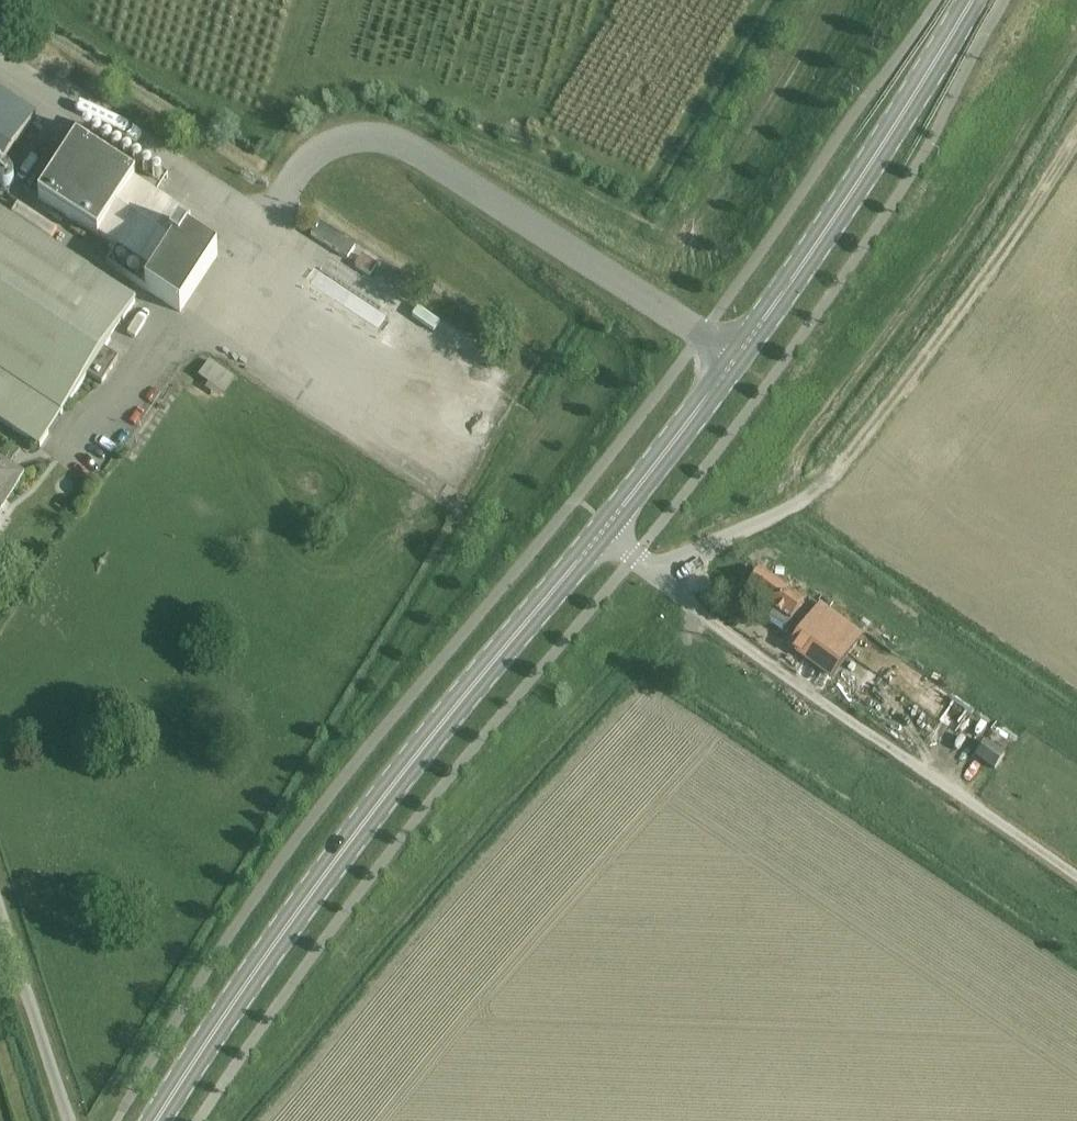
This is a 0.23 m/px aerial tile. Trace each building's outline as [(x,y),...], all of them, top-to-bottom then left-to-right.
[(0,94),(0,171),(36,117),(0,94)] [(40,197),(155,272),(144,288),(181,312),(218,256),(181,232),(190,218),(156,196),(167,178),(86,125),(76,143),(40,197)] [(39,448),(88,375),(102,384),(119,359),(104,349),(135,302),(0,214),(0,422),(39,448)] [(311,236),(348,259),(355,248),(319,224),(311,236)] [(363,257),(356,267),(370,276),(377,266),(363,257)] [(231,386),(235,369),(215,364),(211,381),(231,386)] [(428,449),(416,471),(450,491),(463,469),(428,449)] [(20,477),(0,464),(0,509),(20,477)] [(804,604),(759,571),(746,590),(774,610),(765,622),(782,634),(804,604)] [(803,624),(786,648),(831,680),(848,657),(803,624)] [(839,690),(851,699),(860,686),(848,677),(839,690)] [(941,745),(958,714),(947,708),(930,739),(941,745)] [(1005,757),(986,744),(977,757),(995,770),(1005,757)]
